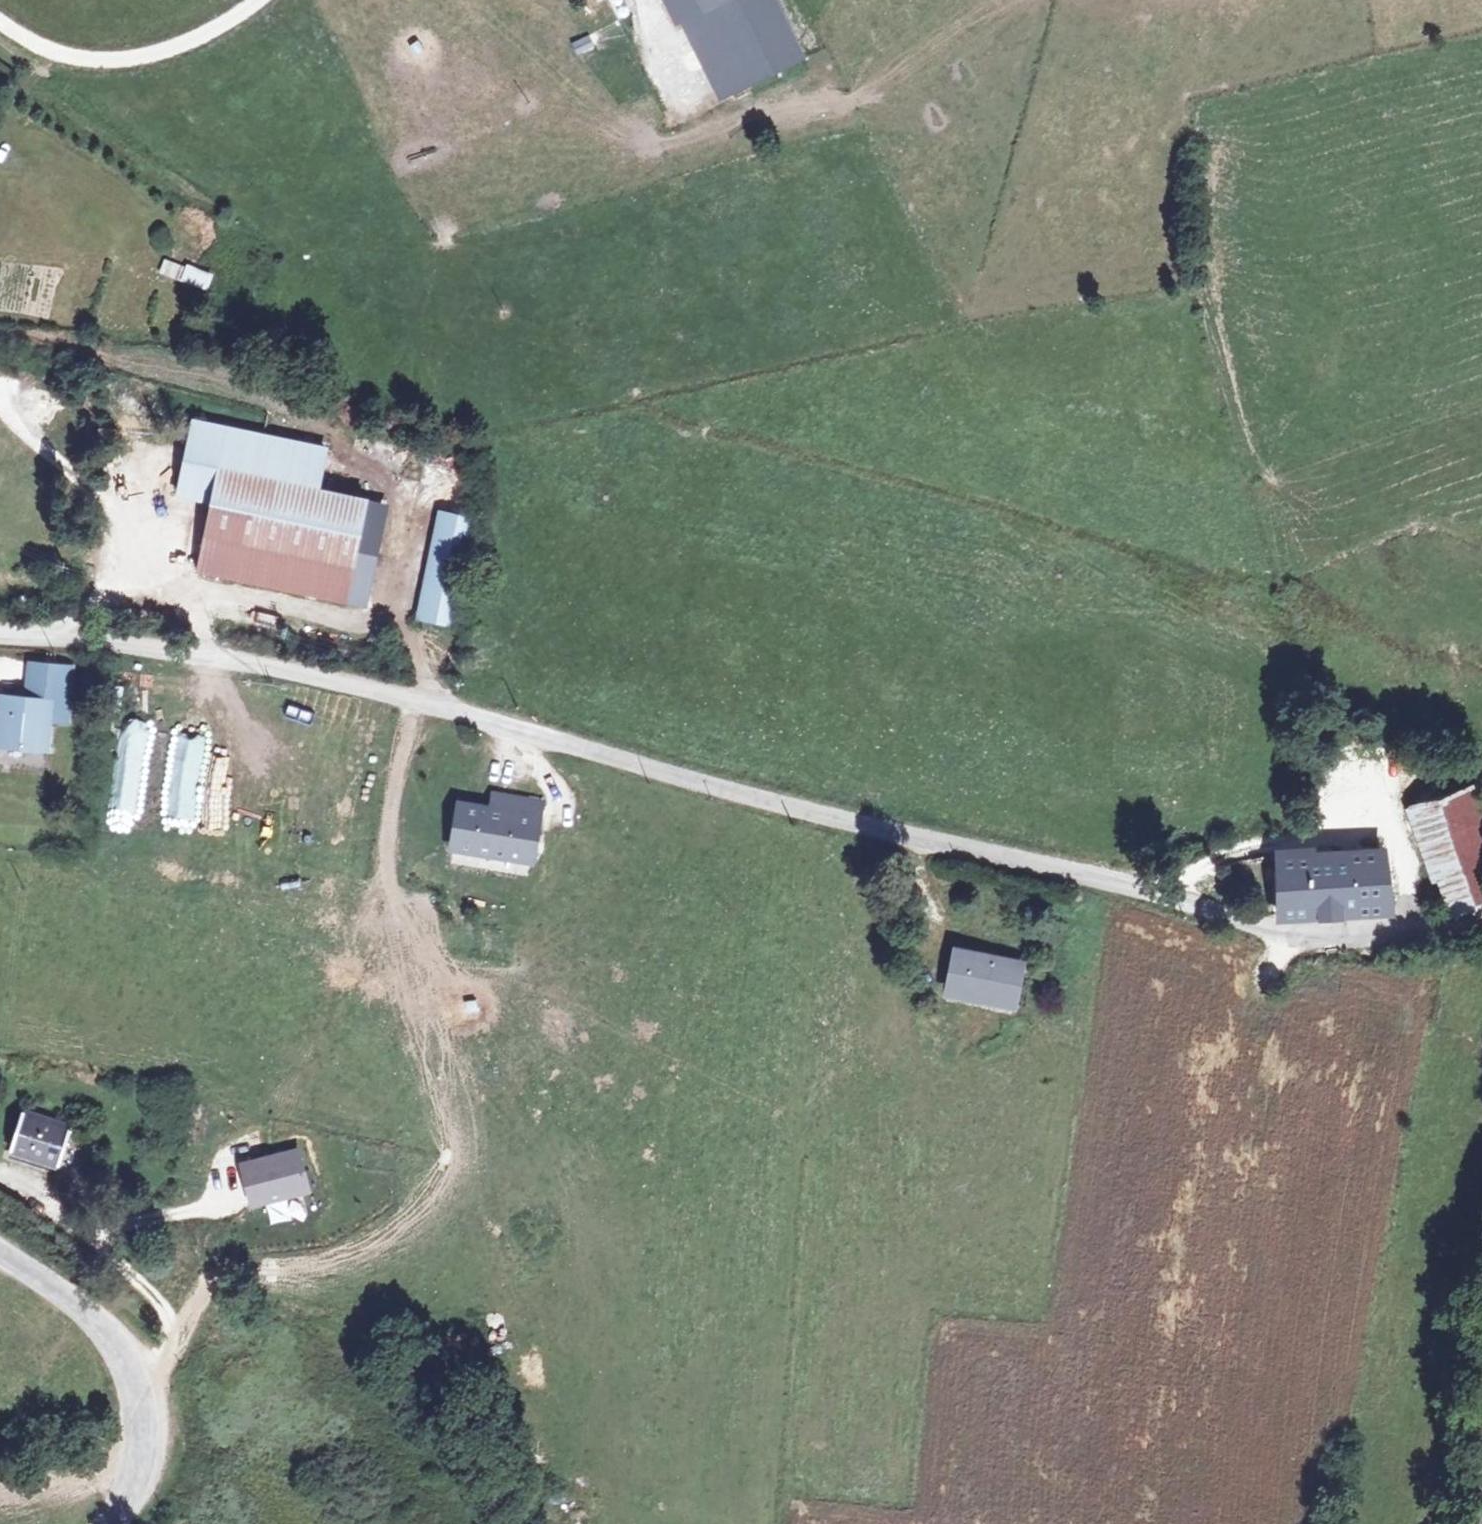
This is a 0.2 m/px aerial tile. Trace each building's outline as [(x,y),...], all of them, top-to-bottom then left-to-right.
[(675,6),(712,81),(791,42),(770,0),(688,0),(675,6)] [(207,291),(213,274),(163,258),(158,275),(207,291)] [(322,447),(192,422),(175,492),(213,499),(200,570),(364,603),(375,551),(356,548),(365,496),(312,486),(322,447)] [(464,513),(429,505),(407,611),(441,619),(464,513)] [(68,668),(23,664),(20,697),(0,695),(0,760),(43,764),(45,733),(62,735),(68,668)] [(1481,909),(1481,830),(1469,780),(1409,790),(1432,880),(1441,878),(1450,914),(1481,909)] [(540,805),(495,795),(492,810),(460,803),(451,845),(528,861),(540,805)] [(1280,845),(1279,909),(1383,910),(1381,850),(1326,853),(1325,843),(1280,845)] [(1045,962),(983,954),(978,982),(1038,995),(1045,962)] [(27,1119),(17,1154),(61,1169),(73,1136),(27,1119)] [(296,1151),(240,1165),(251,1209),(309,1192),(296,1151)]
